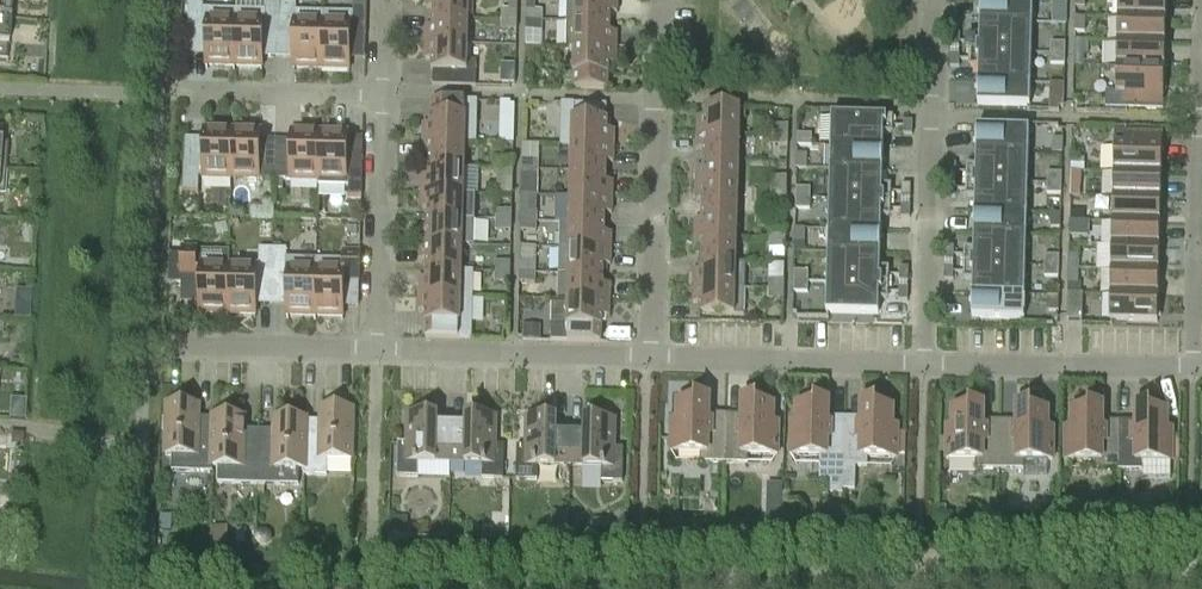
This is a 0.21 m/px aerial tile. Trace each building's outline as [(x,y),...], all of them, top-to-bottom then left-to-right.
[(11,20),(13,0),(0,0),(0,19),(11,20)] [(205,10),(205,0),(190,0),(189,29),(208,30),(208,65),(235,66),(237,18),(204,17),(205,10)] [(258,16),(258,0),(239,0),(239,9),(221,9),(221,16),(258,16)] [(324,20),(323,68),(351,69),(351,44),(358,44),(363,41),(363,34),(367,34),(368,0),(355,0),(354,3),(354,21),(324,20)] [(428,9),(435,9),(435,19),(470,19),(470,0),(428,0),(428,9)] [(501,20),(517,21),(518,0),(509,0),(509,9),(501,9),(501,20)] [(526,21),(543,21),(543,11),(535,11),(535,0),(527,0),(526,21)] [(567,22),(611,23),(611,13),(619,13),(619,0),(568,0),(567,22)] [(981,22),(1033,23),(1034,0),(1024,0),(981,0),(981,22)] [(1075,9),(1086,9),(1086,0),(1075,0),(1075,9)] [(1119,19),(1167,20),(1167,0),(1120,0),(1119,19)] [(237,18),(235,66),(264,67),(264,31),(280,32),(281,2),(267,1),(267,10),(267,19),(237,18)] [(1067,1),(1056,1),(1056,16),(1067,16),(1067,1)] [(295,2),(281,2),(280,32),(296,32),(295,68),(323,68),(324,20),(294,19),(295,2)] [(1074,18),(1074,33),(1085,33),(1085,19),(1074,18)] [(0,19),(0,61),(8,61),(11,20),(0,19)] [(470,19),(435,19),(435,28),(427,28),(427,44),(469,45),(470,19)] [(1167,20),(1119,19),(1118,43),(1166,44),(1167,20)] [(517,21),(501,20),(500,31),(517,32),(517,21)] [(543,21),(526,21),(526,32),(542,32),(543,21)] [(611,23),(567,22),(566,48),(576,48),(618,49),(618,33),(611,32),(611,23)] [(970,52),(1032,53),(1033,23),(981,22),(980,36),(971,36),(970,52)] [(952,35),(951,48),(960,48),(960,35),(952,35)] [(1074,42),(1073,69),(1084,69),(1085,42),(1074,42)] [(1066,43),(1051,43),(1051,65),(1066,65),(1066,43)] [(1166,44),(1118,43),(1118,67),(1165,69),(1166,44)] [(469,45),(427,44),(427,60),(434,60),(433,71),(434,71),(434,86),(477,87),(478,61),(468,61),(469,45)] [(576,48),(575,74),(576,74),(575,89),(608,90),(609,75),(610,75),(610,65),(617,65),(618,49),(576,48)] [(1032,83),(1032,53),(970,52),(970,67),(980,68),(979,82),(1032,83)] [(952,55),(951,68),(959,67),(959,55),(952,55)] [(1165,69),(1118,67),(1117,94),(1126,94),(1126,109),(1164,110),(1165,69)] [(1032,83),(979,82),(978,106),(1031,107),(1032,83)] [(1049,83),(1049,93),(1065,93),(1066,85),(1066,84),(1049,83)] [(466,143),(476,144),(477,102),(467,102),(467,101),(434,100),(433,115),(432,115),(432,126),(425,125),(424,142),(466,143)] [(490,102),(489,128),(501,128),(502,103),(490,102)] [(573,145),(615,147),(615,131),(608,130),(609,120),(608,120),(608,105),(563,103),(562,145),(573,145)] [(699,134),(741,135),(741,108),(707,107),(706,118),(699,118),(699,134)] [(832,147),(884,148),(885,134),(894,134),(895,118),(833,116),(832,147)] [(904,122),(904,134),(913,135),(913,122),(904,122)] [(501,144),(514,144),(514,125),(502,125),(501,144)] [(7,170),(9,144),(2,143),(3,129),(0,128),(0,170),(7,170)] [(772,136),(789,136),(789,128),(773,128),(772,136)] [(978,128),(977,152),(1030,153),(1030,129),(978,128)] [(233,179),(234,130),(206,130),(205,165),(185,165),(185,195),(200,195),(200,178),(233,179)] [(234,130),(233,179),(262,179),(262,181),(276,181),(277,151),(261,151),(262,131),(234,130)] [(320,181),(321,133),(293,132),(292,180),(320,181)] [(1115,147),(1115,173),(1162,175),(1163,133),(1125,132),(1125,147),(1115,147)] [(349,133),(321,133),(320,181),(350,182),(349,199),(363,199),(364,169),(364,154),(348,154),(349,133)] [(741,135),(699,134),(698,150),(705,150),(705,160),(740,161),(741,135)] [(812,135),(797,135),(797,146),(824,146),(824,141),(812,141),(812,135)] [(789,136),(772,136),(772,146),(788,147),(789,136)] [(1052,140),(1052,154),(1063,154),(1063,140),(1052,140)] [(466,143),(424,142),(424,158),(431,158),(431,168),(466,168),(466,143)] [(615,147),(573,145),(572,171),(607,172),(607,163),(615,163),(615,147)] [(884,171),(884,148),(832,147),(831,169),(884,171)] [(967,181),(1029,183),(1030,153),(977,152),(977,166),(967,166),(967,181)] [(807,155),(796,155),(797,169),(807,169),(807,155)] [(497,169),(513,170),(514,161),(497,160),(497,169)] [(698,169),(697,185),(739,186),(740,161),(705,160),(705,169),(698,169)] [(522,161),(522,170),(539,170),(539,161),(522,161)] [(1083,161),(1071,161),(1071,172),(1081,172),(1082,172),(1083,161)] [(957,165),(948,164),(948,178),(957,178),(957,165)] [(423,177),(423,193),(465,194),(466,168),(431,168),(431,177),(423,177)] [(513,170),(497,169),(496,180),(513,181),(513,170)] [(883,185),(884,171),(831,169),(830,200),(892,201),(893,186),(883,185)] [(522,170),(521,196),(538,196),(539,170),(522,170)] [(607,172),(572,171),(572,197),(614,198),(614,182),(607,182),(607,172)] [(1071,172),(1070,197),(1079,198),(1081,172),(1071,172)] [(1047,173),(1047,195),(1061,195),(1062,173),(1047,173)] [(1162,175),(1115,173),(1114,198),(1162,199),(1162,175)] [(771,178),(771,187),(787,188),(787,178),(771,178)] [(976,197),(975,211),(1028,213),(1029,183),(967,181),(966,197),(976,197)] [(948,184),(947,197),(956,197),(956,184),(948,184)] [(739,186),(697,185),(697,201),(704,201),(704,211),(738,212),(739,186)] [(903,185),(902,199),(911,198),(911,186),(903,185)] [(787,188),(771,187),(771,199),(787,199),(787,188)] [(796,189),(796,210),(810,210),(810,189),(796,189)] [(465,194),(423,193),(423,209),(430,209),(429,219),(464,220),(465,194)] [(538,196),(521,196),(521,221),(537,222),(538,196)] [(572,197),(571,223),(606,224),(606,214),(613,214),(614,198),(572,197)] [(1162,199),(1114,198),(1113,222),(1161,223),(1162,199)] [(830,230),(882,231),(882,217),(892,217),(892,201),(830,200),(830,230)] [(903,205),(902,218),(911,218),(911,205),(903,205)] [(1070,208),(1069,221),(1080,221),(1080,208),(1070,208)] [(496,211),(496,221),(512,221),(512,211),(496,211)] [(738,212),(704,211),(704,221),(696,221),(696,237),(738,238),(738,212)] [(975,211),(975,234),(1027,236),(1028,213),(975,211)] [(1050,215),(1050,229),(1061,230),(1061,215),(1050,215)] [(422,228),(422,245),(463,246),(474,246),(475,221),(464,221),(464,220),(429,219),(429,229),(422,228)] [(512,221),(496,221),(495,231),(512,231),(512,221)] [(537,222),(521,221),(521,232),(537,233),(537,222)] [(560,222),(559,248),(612,250),(613,234),(605,233),(606,224),(571,223),(560,222)] [(1070,222),(1069,237),(1090,237),(1090,222),(1070,222)] [(1113,222),(1113,246),(1160,248),(1161,223),(1113,222)] [(759,238),(786,239),(786,230),(759,228),(759,238)] [(795,230),(794,252),(805,252),(805,230),(795,230)] [(881,254),(882,231),(830,230),(829,252),(881,254)] [(1026,266),(1027,236),(975,234),(974,249),(965,249),(964,264),(1026,266)] [(738,238),(696,237),(696,253),(703,253),(702,263),(737,264),(738,238)] [(786,239),(759,238),(770,239),(769,249),(785,250),(786,239)] [(463,246),(422,245),(421,261),(428,261),(428,270),(463,271),(463,246)] [(1160,248),(1113,246),(1112,271),(1160,272),(1160,248)] [(229,313),(230,265),(198,264),(198,247),(183,247),(183,254),(183,277),(184,277),(202,277),(201,313),(229,313)] [(946,247),(946,261),(954,260),(954,247),(946,247)] [(612,250),(559,248),(559,273),(570,274),(604,275),(605,265),(612,266),(612,250)] [(230,265),(229,313),(257,314),(258,278),(274,279),(274,249),(261,249),(260,266),(230,265)] [(288,249),(274,249),(274,279),(289,279),(288,315),(316,316),(318,268),(288,267),(288,249)] [(347,268),(318,268),(316,316),(344,316),(345,281),(361,281),(362,251),(348,251),(347,268)] [(881,268),(881,254),(829,252),(828,283),(890,285),(891,269),(881,268)] [(183,254),(171,254),(170,284),(183,284),(184,277),(183,277),(183,254)] [(1045,257),(1044,278),(1058,278),(1059,257),(1045,257)] [(1068,257),(1067,269),(1079,270),(1079,257),(1068,257)] [(494,263),(494,272),(511,273),(511,263),(494,263)] [(519,263),(519,273),(536,273),(536,264),(519,263)] [(695,272),(695,288),(736,289),(737,264),(702,263),(702,272),(695,272)] [(974,280),(973,295),(1025,296),(1026,266),(964,264),(964,280),(974,280)] [(945,267),(945,280),(953,280),(954,267),(945,267)] [(900,268),(900,281),(909,281),(909,269),(900,268)] [(1079,270),(1067,269),(1067,285),(1078,285),(1079,270)] [(421,280),(420,296),(474,297),(474,272),(463,272),(463,271),(428,270),(428,280),(421,280)] [(794,271),(793,293),(807,294),(808,272),(794,271)] [(1112,271),(1111,295),(1159,296),(1160,272),(1112,271)] [(511,273),(494,272),(494,283),(510,283),(511,273)] [(536,273),(519,273),(519,283),(535,284),(536,273)] [(604,275),(570,274),(569,300),(611,301),(611,285),(604,285),(604,275)] [(767,280),(767,290),(784,290),(784,281),(767,280)] [(889,315),(890,285),(828,283),(827,313),(889,315)] [(736,289),(695,288),(694,304),(701,304),(701,315),(736,316),(736,289)] [(900,288),(900,300),(908,300),(908,288),(900,288)] [(784,290),(767,290),(767,301),(784,302),(784,290)] [(1068,293),(1068,321),(1083,321),(1083,293),(1068,293)] [(1025,296),(973,295),(972,318),(1025,320),(1025,296)] [(1159,296),(1111,295),(1111,321),(1158,323),(1159,296)] [(474,297),(420,296),(420,312),(427,312),(427,323),(428,323),(427,338),(472,339),(474,297)] [(1048,297),(1047,312),(1058,313),(1059,298),(1048,297)] [(611,301),(569,300),(569,301),(553,300),(552,341),(602,342),(602,327),(603,327),(603,317),(610,317),(611,301)] [(31,322),(32,312),(17,311),(16,321),(31,322)] [(540,341),(540,332),(523,331),(523,337),(523,341),(540,341)] [(725,463),(727,415),(710,414),(711,398),(696,397),(696,403),(679,403),(679,420),(673,420),(672,453),(702,453),(701,462),(725,463)] [(727,415),(725,463),(749,464),(749,455),(779,455),(780,422),(774,422),(775,405),(758,405),(758,399),(743,399),(743,415),(727,415)] [(844,491),(846,418),(829,417),(830,401),(815,401),(815,406),(798,406),(798,423),(792,423),(792,456),(821,457),(821,466),(820,480),(831,480),(830,495),(843,495),(843,491),(844,491)] [(846,418),(844,491),(855,491),(855,466),(868,467),(869,458),(898,459),(898,455),(899,433),(899,426),(893,426),(894,408),(877,408),(877,402),(863,402),(862,418),(846,418)] [(1000,469),(1000,421),(984,421),(984,404),(970,404),(970,410),(953,410),(953,427),(948,427),(947,460),(977,460),(977,469),(1000,469)] [(1017,421),(1000,421),(1000,469),(1024,470),(1024,461),(1054,461),(1054,428),(1049,428),(1049,411),(1032,411),(1032,405),(1017,405),(1017,421)] [(1119,470),(1119,422),(1103,422),(1104,405),(1089,405),(1089,411),(1072,411),(1072,428),(1067,428),(1066,461),(1096,461),(1096,470),(1119,470)] [(215,419),(214,419),(200,418),(200,407),(168,406),(167,456),(173,456),(173,472),(191,472),(214,473),(214,468),(215,419)] [(1119,422),(1119,470),(1143,471),(1143,462),(1173,462),(1173,429),(1168,429),(1168,412),(1151,412),(1151,406),(1137,406),(1136,422),(1119,422)] [(306,470),(305,470),(305,475),(329,476),(329,460),(353,461),(354,438),(356,438),(357,423),(354,423),(354,411),(322,410),(322,422),(308,421),(307,421),(306,470)] [(451,463),(452,426),(438,425),(438,416),(408,415),(407,444),(399,444),(398,477),(419,478),(420,463),(437,464),(437,462),(451,463)] [(452,426),(451,463),(466,463),(466,465),(484,465),(483,479),(504,480),(506,446),(497,446),(498,417),(467,416),(467,426),(452,426)] [(214,418),(214,419),(215,419),(214,468),(219,468),(219,483),(237,484),(259,485),(261,431),(246,430),(246,419),(214,418)] [(570,466),(571,429),(557,428),(558,419),(527,418),(527,447),(518,446),(517,480),(538,481),(539,466),(556,467),(556,465),(570,466)] [(261,431),(259,485),(300,486),(300,470),(305,470),(306,470),(307,421),(308,421),(308,420),(276,419),(276,431),(261,431)] [(586,429),(571,429),(570,466),(585,466),(585,468),(603,468),(603,482),(624,483),(624,449),(616,449),(617,420),(586,419),(586,429)] [(899,433),(898,455),(906,455),(907,433),(906,433),(899,433)] [(15,479),(11,483),(11,489),(21,490),(22,479),(15,479)] [(270,541),(270,536),(266,533),(261,533),(257,536),(258,541),(261,545),(266,545),(270,541)]
